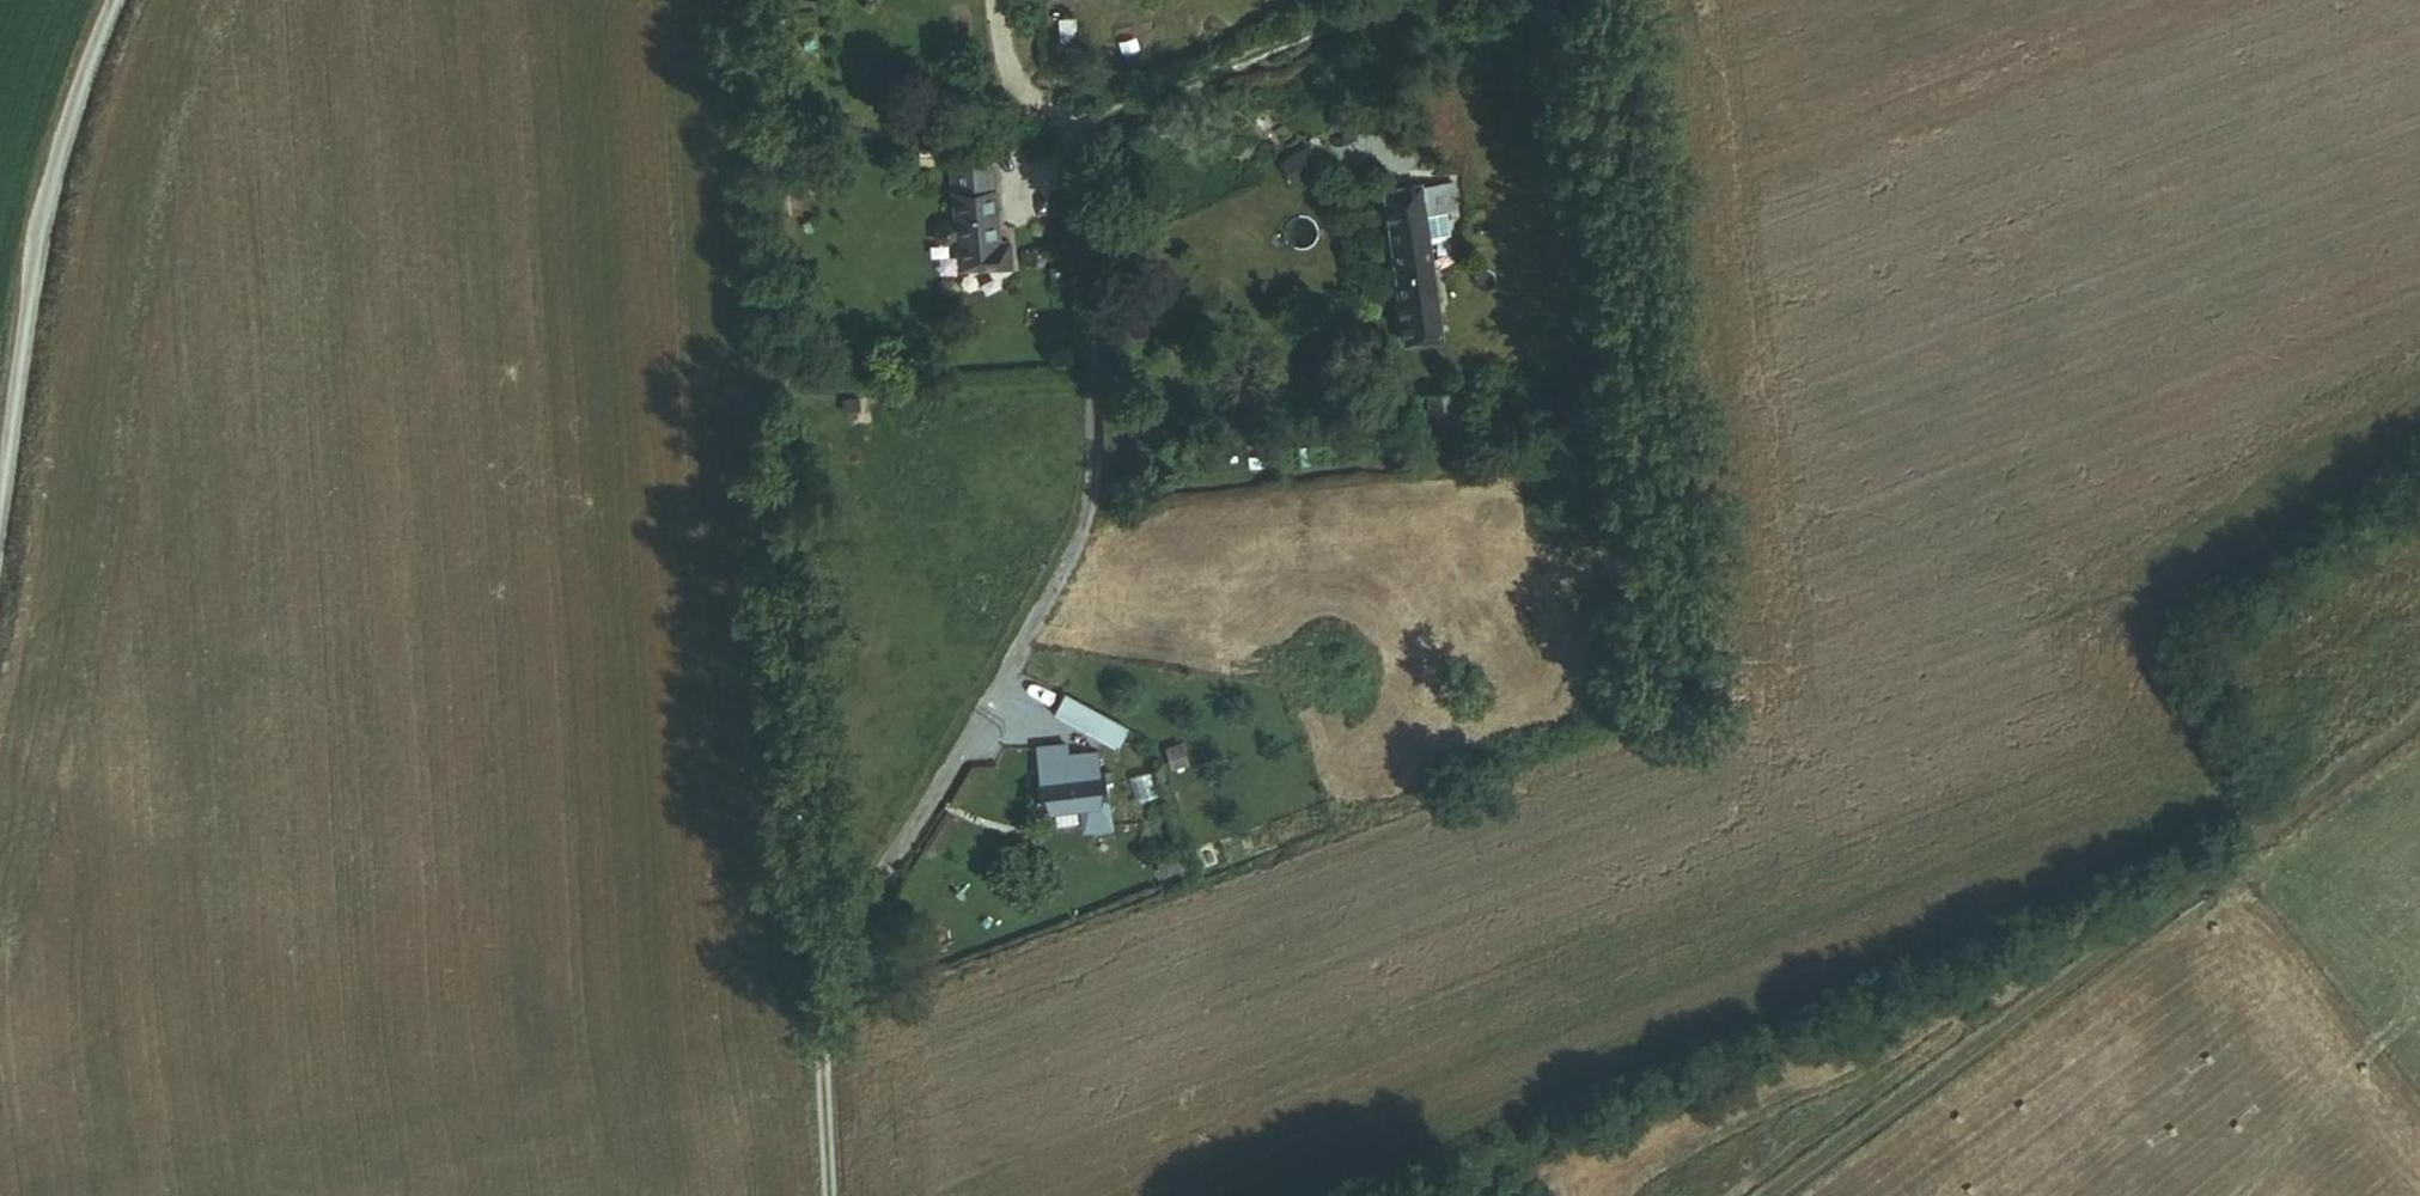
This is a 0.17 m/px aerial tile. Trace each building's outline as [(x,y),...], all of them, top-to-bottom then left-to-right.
[(1290,184),(1321,168),(1309,145),(1278,161),(1290,184)] [(992,162),(950,166),(956,217),(942,219),(936,227),(937,241),(945,248),(959,246),(962,271),(1017,265),(1014,239),(1001,240),(992,162)] [(1452,233),(1446,182),(1386,190),(1406,342),(1444,338),(1430,236),(1452,233)] [(1455,391),(1431,394),(1437,445),(1461,442),(1455,391)] [(1061,699),(1050,720),(1113,753),(1124,732),(1061,699)] [(1098,782),(1035,784),(1037,816),(1099,814),(1098,782)]
